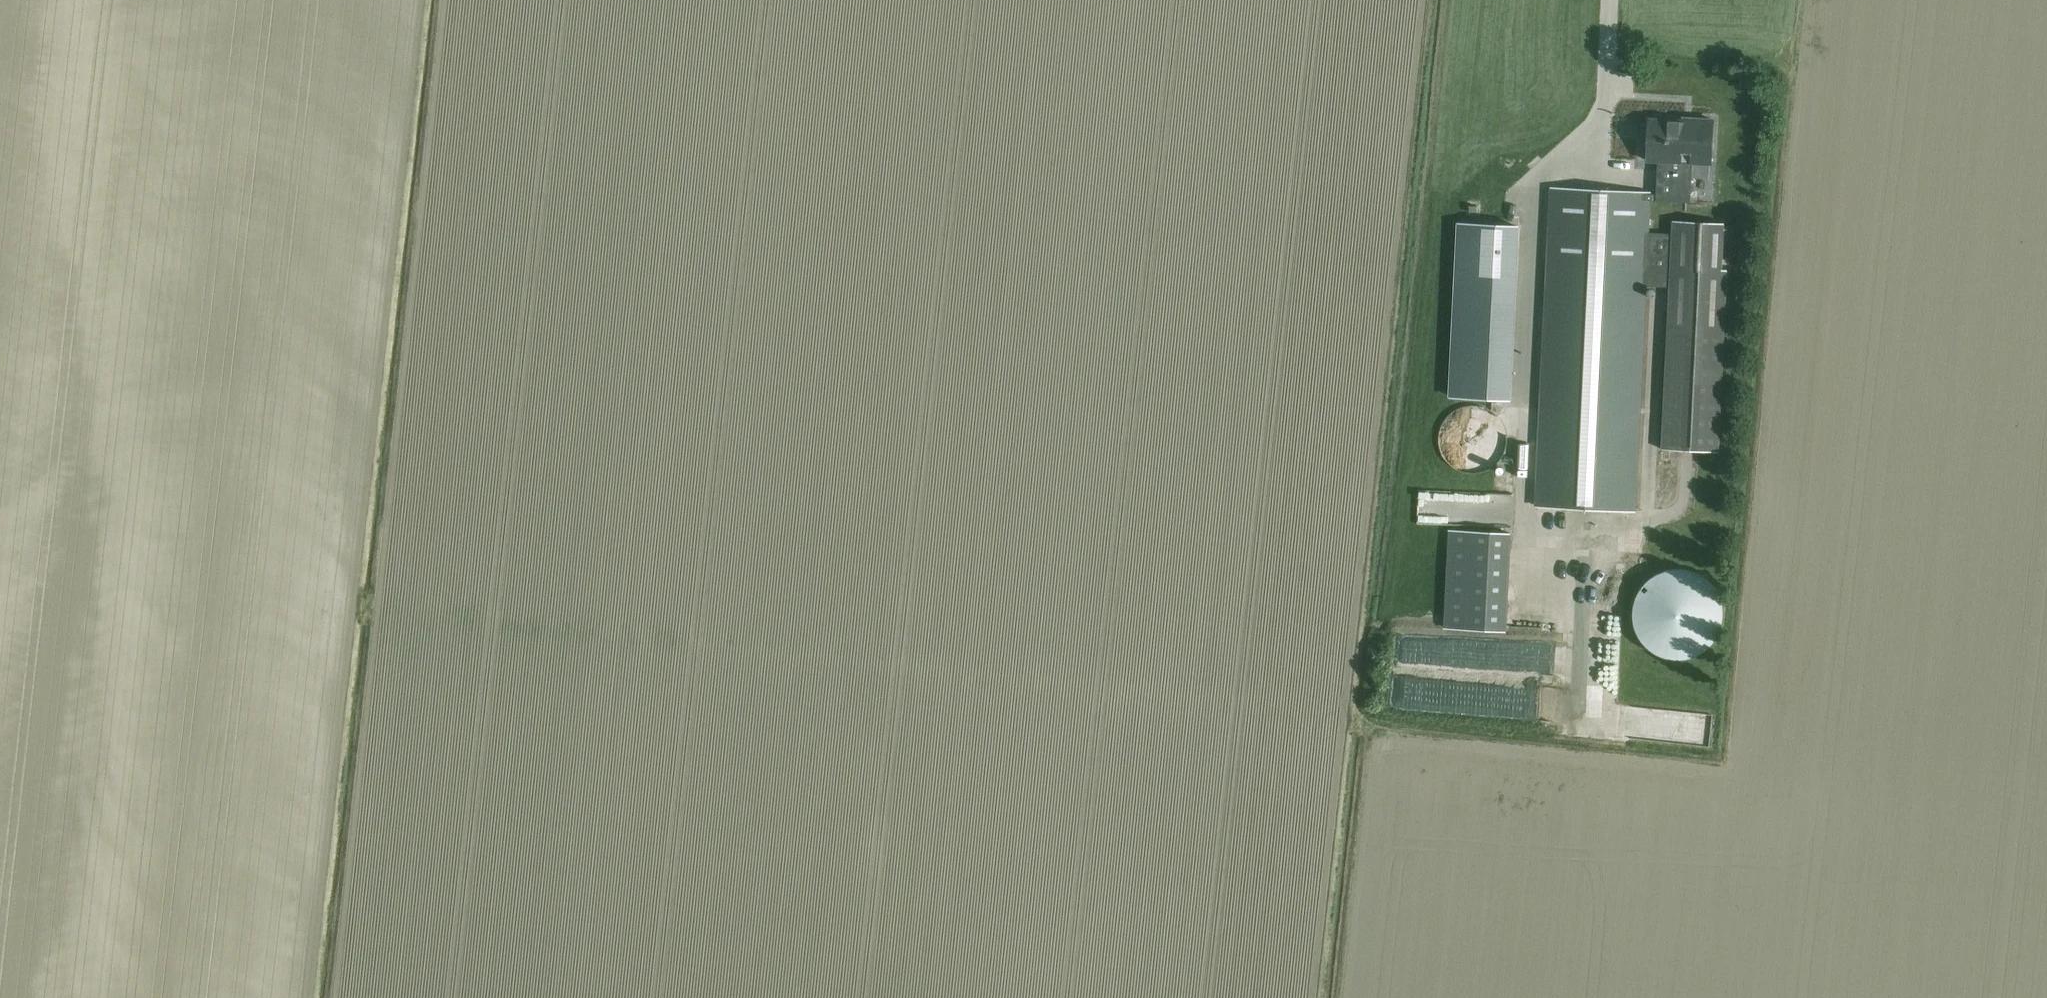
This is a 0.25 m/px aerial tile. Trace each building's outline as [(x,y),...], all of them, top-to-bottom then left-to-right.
[(1694,119),(1693,121),(1649,119),(1647,160),(1658,161),(1657,193),(1656,201),(1691,202),(1693,163),(1711,164),(1713,120),(1694,119)] [(1657,193),(1551,188),(1536,506),(1635,510),(1646,286),(1670,287),(1662,449),(1718,452),(1727,270),(1722,269),(1724,223),(1674,220),(1673,234),(1649,232),(1650,200),(1656,201),(1657,193)] [(1506,279),(1517,279),(1519,227),(1459,224),(1456,276),(1450,396),(1501,398),(1506,279)] [(1506,630),(1510,534),(1450,531),(1445,627),(1506,630)] [(1545,626),(1545,641),(1558,641),(1559,626),(1545,626)]
